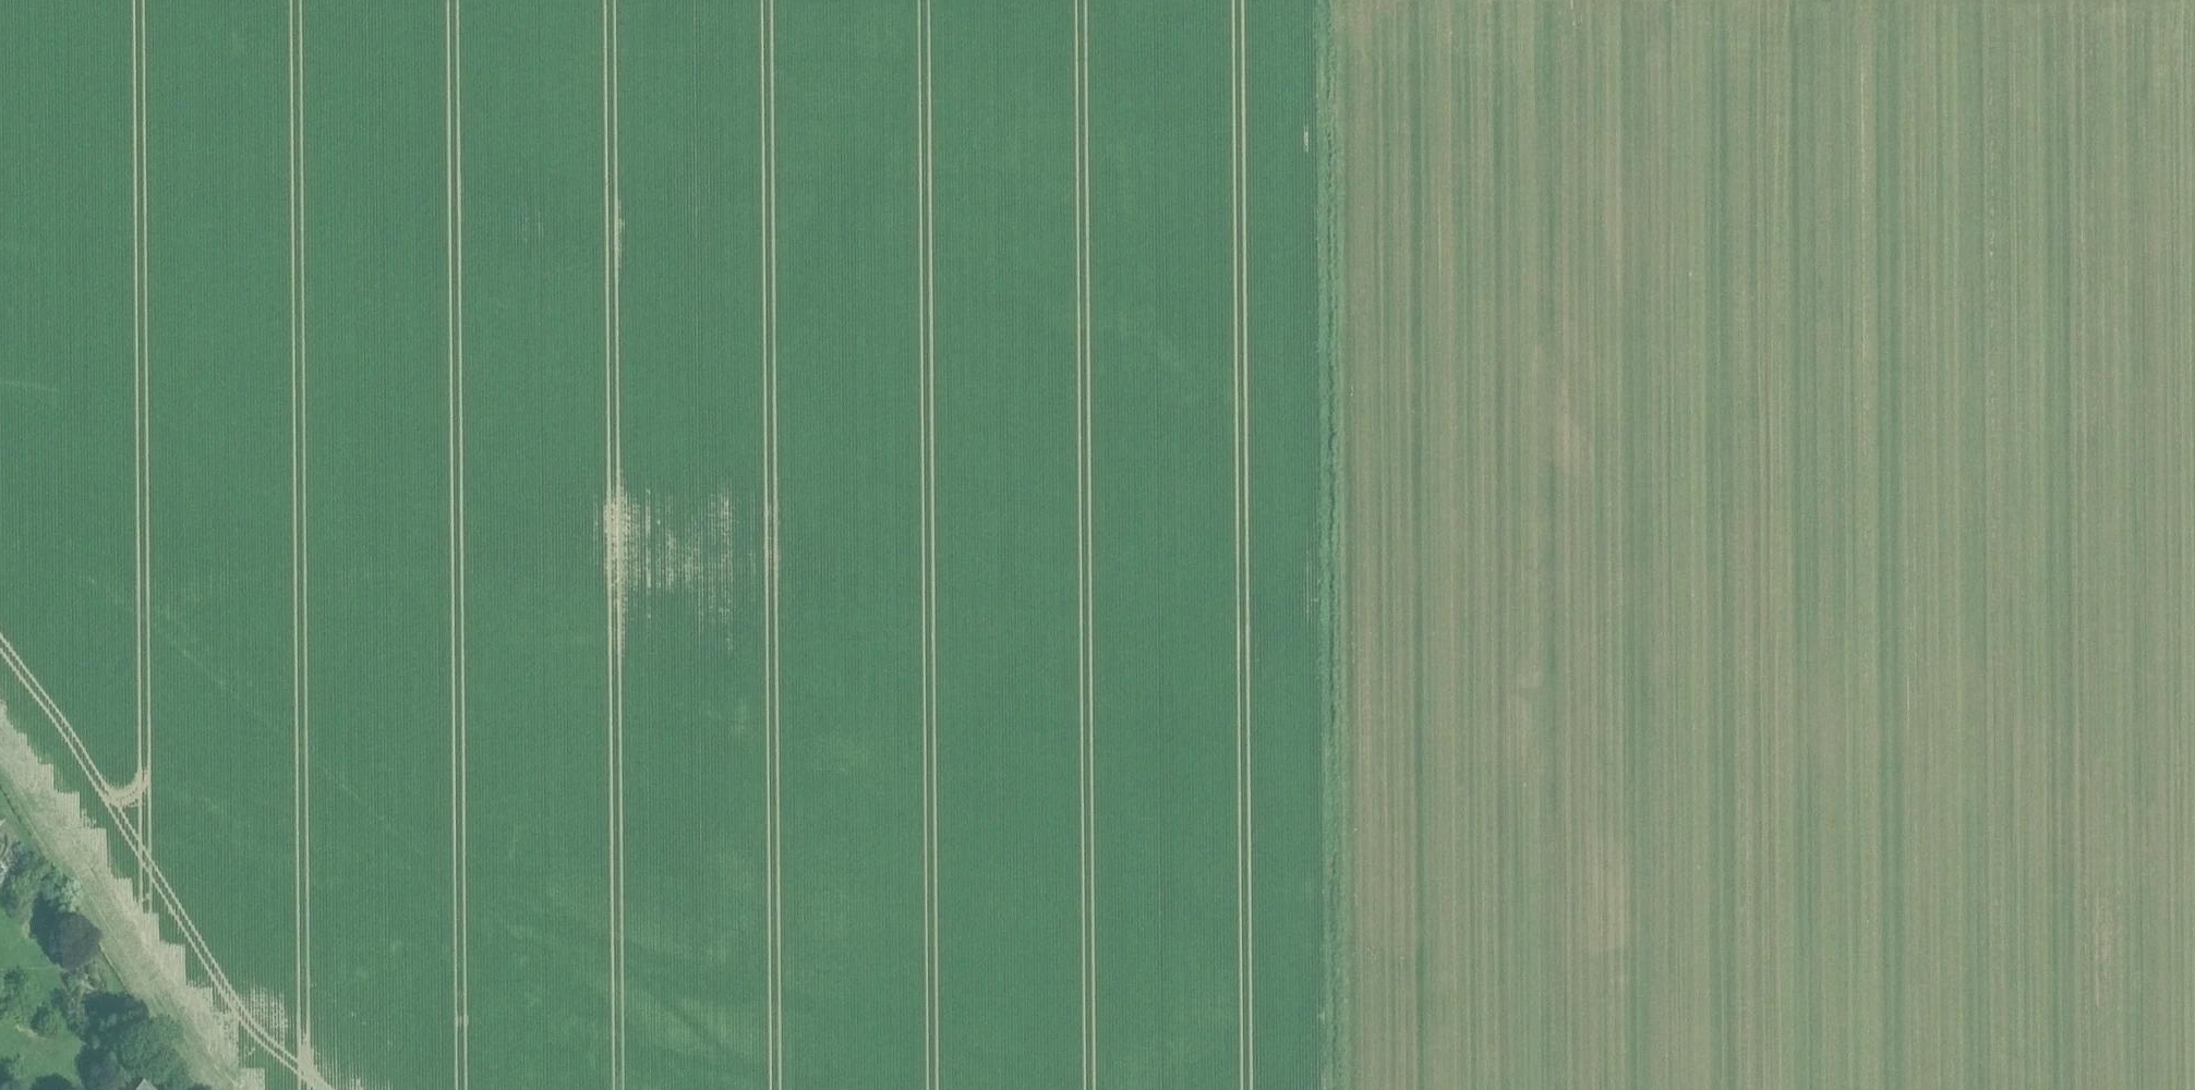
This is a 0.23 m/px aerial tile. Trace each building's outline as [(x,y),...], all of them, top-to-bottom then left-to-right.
[(131,1075),(120,1089),(151,1089),(131,1075)]
